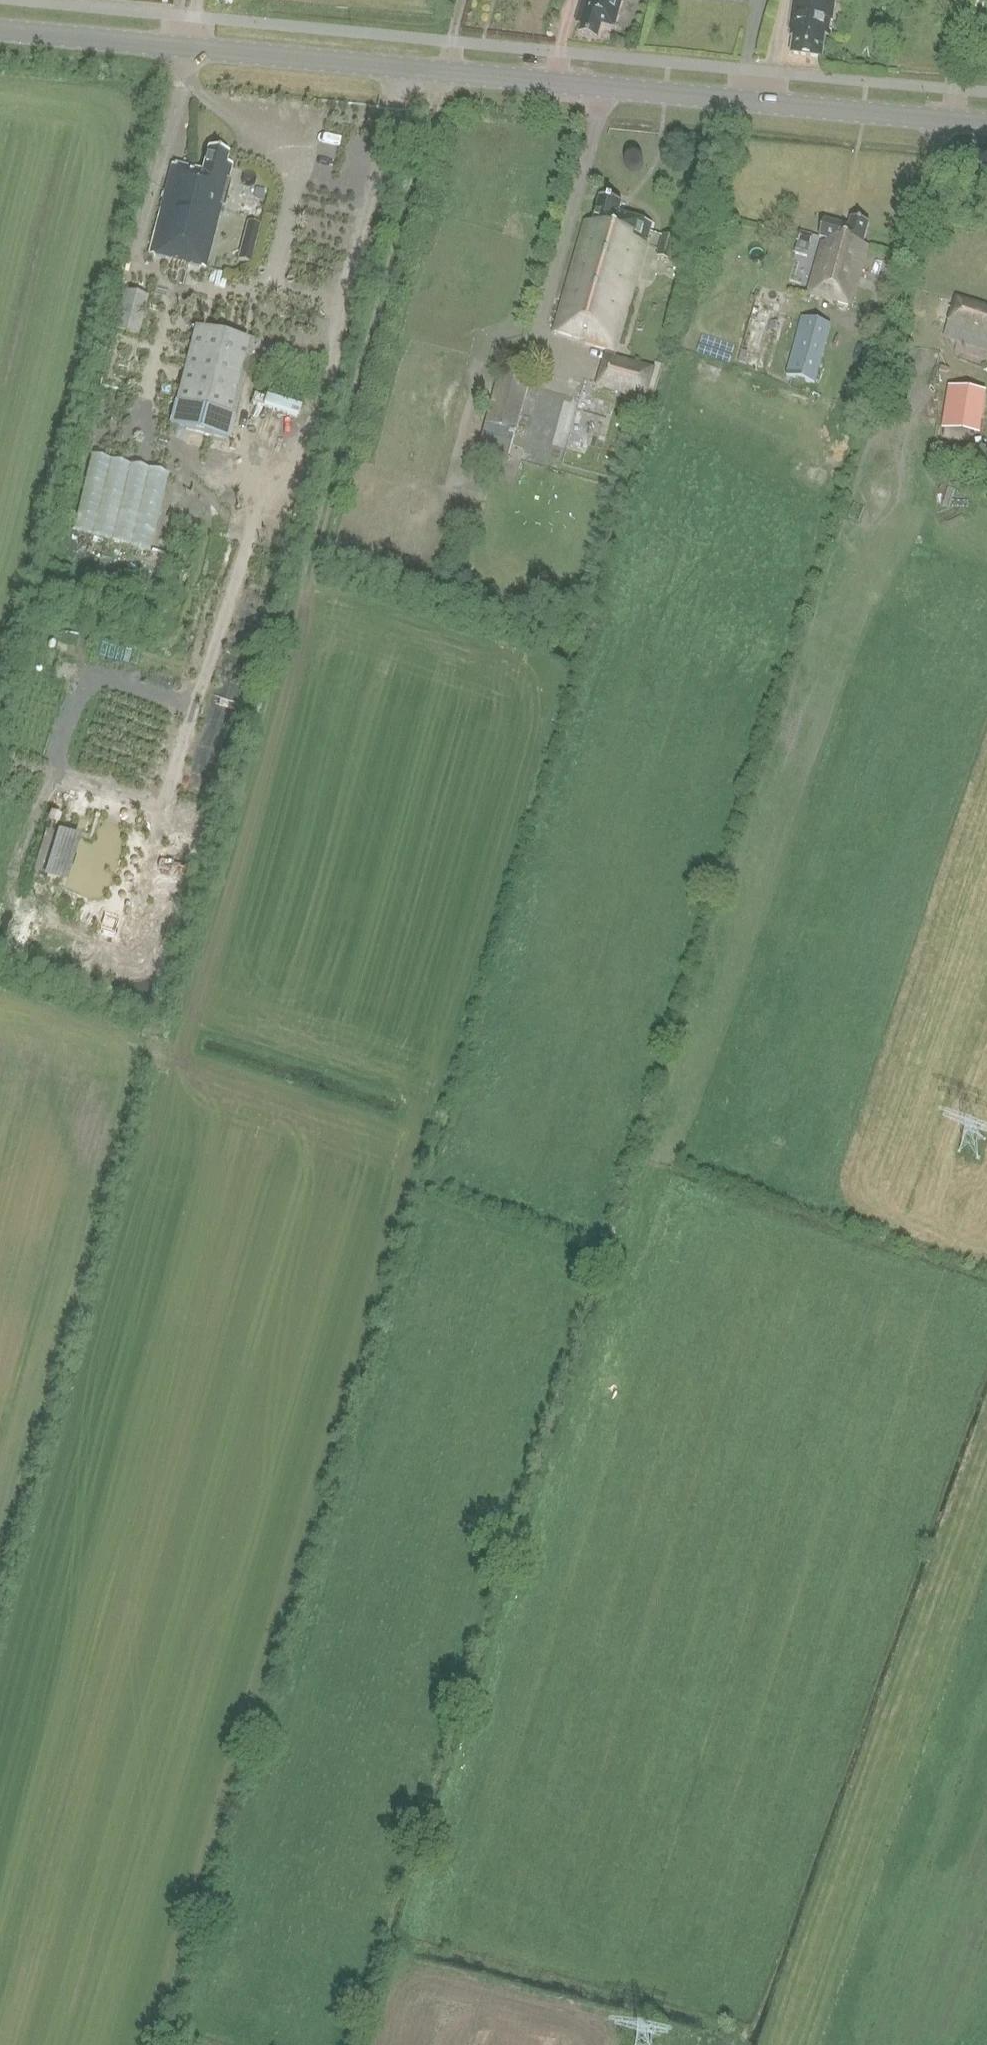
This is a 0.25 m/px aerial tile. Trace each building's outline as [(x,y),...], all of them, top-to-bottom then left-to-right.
[(580,33),(597,36),(600,25),(616,29),(624,0),(582,0),(576,22),(582,24),(580,33)] [(835,2),(822,0),(793,0),(789,30),(794,31),(791,54),(823,58),(826,35),(831,36),(831,31),(829,30),(831,21),(833,21),(835,2)] [(149,255),(200,268),(205,269),(232,164),(226,162),(229,153),(209,148),(202,172),(172,164),(149,255)] [(646,399),(654,369),(614,357),(652,223),(619,214),(622,203),(601,197),(594,223),(586,220),(555,332),(586,341),(585,344),(607,350),(597,386),(646,399)] [(863,244),(869,222),(852,217),(849,227),(824,220),(820,237),(824,238),(811,294),(852,306),(868,246),(863,244)] [(251,263),(261,224),(249,221),(239,260),(251,263)] [(814,236),(802,233),(800,240),(812,243),(814,236)] [(678,239),(663,235),(657,256),(672,261),(678,239)] [(138,336),(148,297),(125,291),(115,330),(138,336)] [(957,297),(943,336),(986,351),(986,308),(957,297)] [(816,383),(832,325),(802,316),(786,375),(816,383)] [(229,440),(253,342),(195,328),(171,425),(229,440)] [(742,352),(739,361),(746,363),(749,354),(742,352)] [(502,368),(487,423),(517,432),(530,375),(502,368)] [(982,392),(950,387),(944,428),(976,433),(982,392)] [(490,460),(492,452),(480,449),(478,456),(490,460)]
